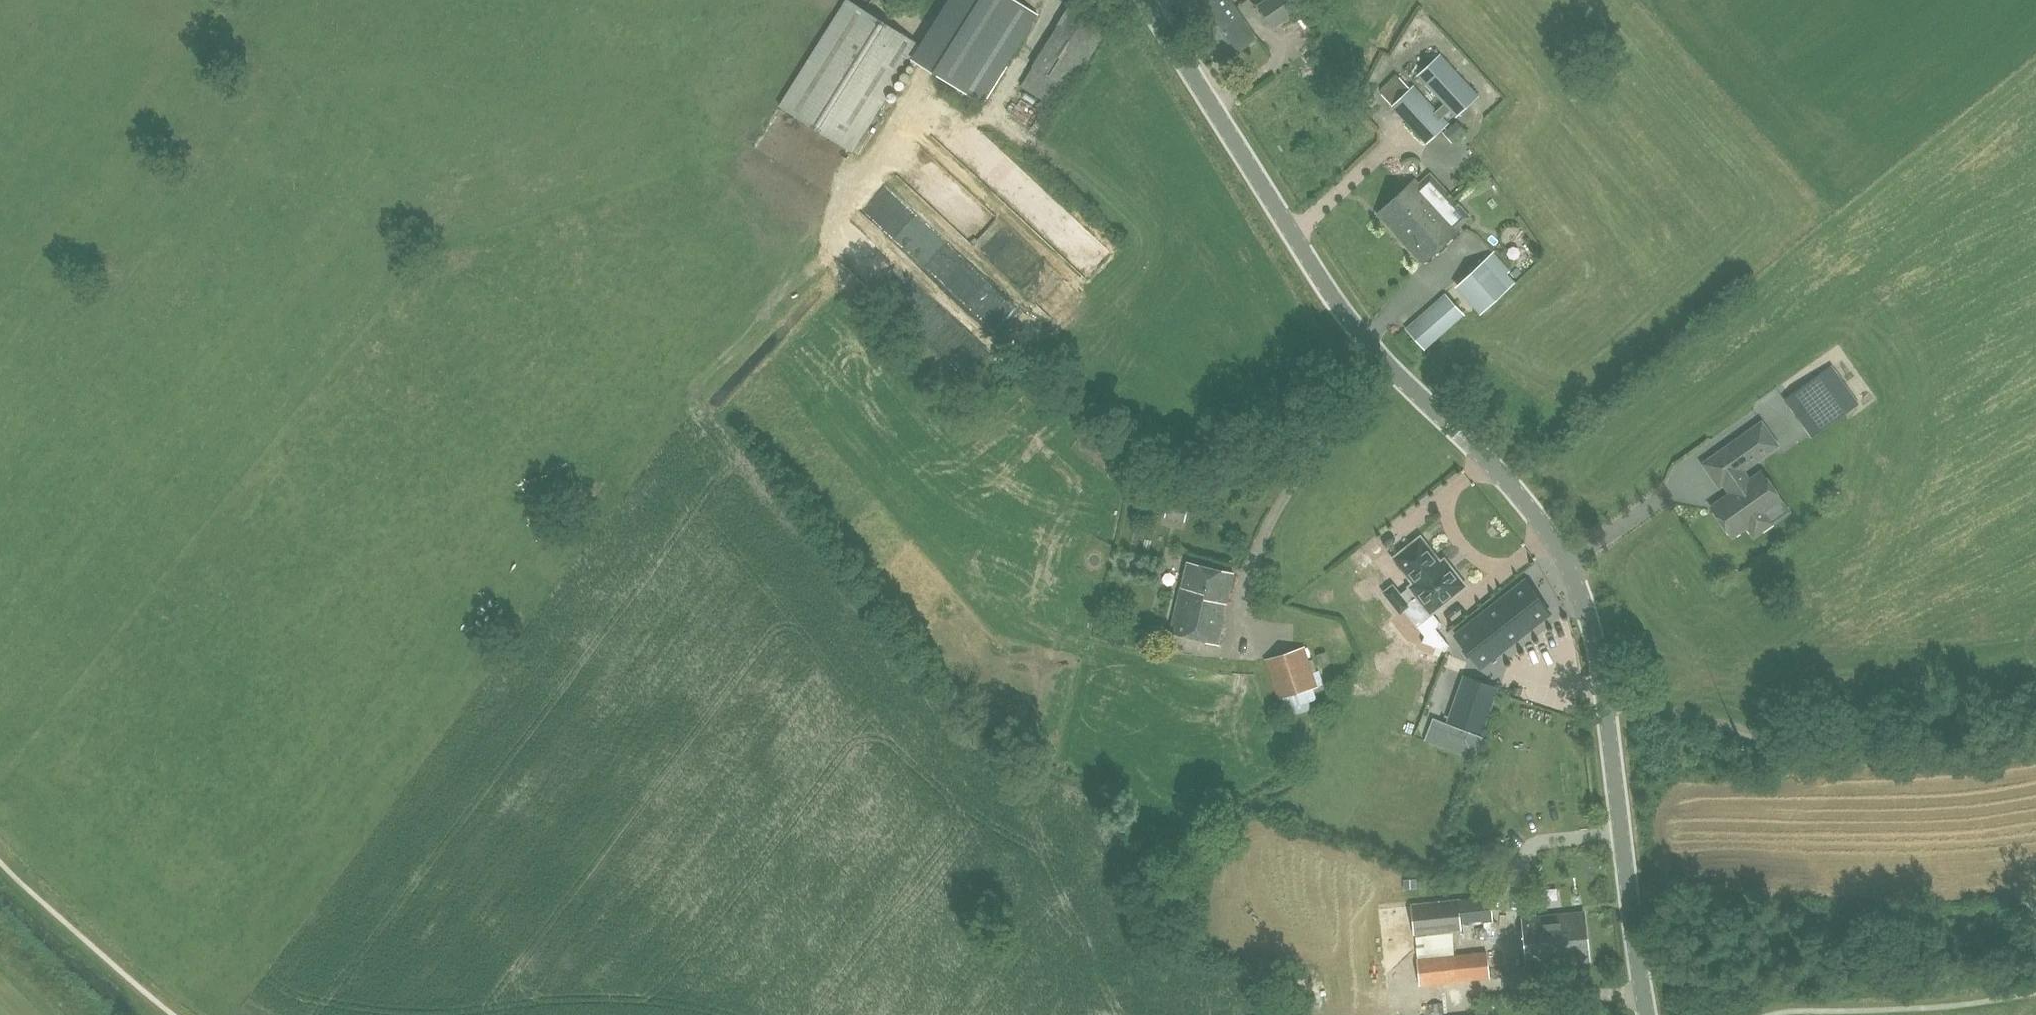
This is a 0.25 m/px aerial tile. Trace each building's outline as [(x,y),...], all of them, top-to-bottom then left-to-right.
[(852,150),(919,44),(850,0),(846,0),(780,105),(852,150)] [(1012,0),(958,0),(915,68),(982,102),(1037,13),(1012,0)] [(1113,20),(1082,0),(1075,0),(1021,89),(1055,109),(1113,20)] [(1230,0),(1181,0),(1179,2),(1220,62),(1256,38),(1230,0)] [(1302,7),(1297,0),(1267,0),(1259,5),(1273,26),(1302,7)] [(1381,94),(1391,106),(1427,144),(1446,126),(1440,120),(1451,109),(1457,115),(1475,98),(1437,56),(1418,74),(1445,102),(1433,113),(1399,77),(1381,94)] [(1465,140),(1476,127),(1468,120),(1457,134),(1465,140)] [(1377,213),(1400,238),(1437,204),(1414,179),(1377,213)] [(1460,229),(1437,204),(1400,238),(1423,263),(1460,229)] [(1494,252),(1455,286),(1480,314),(1522,275),(1515,267),(1511,270),(1494,252)] [(1446,294),(1407,329),(1424,349),(1463,314),(1446,294)] [(1811,441),(1858,406),(1830,368),(1784,403),(1811,441)] [(1748,526),(1755,535),(1773,522),(1761,505),(1777,494),(1762,472),(1750,480),(1743,470),(1778,445),(1762,422),(1704,464),(1720,486),(1728,481),(1733,487),(1732,493),(1713,507),(1733,536),(1748,526)] [(1193,524),(1195,515),(1177,512),(1176,521),(1193,524)] [(1417,595),(1432,614),(1446,603),(1444,601),(1464,586),(1462,584),(1464,581),(1457,572),(1453,573),(1444,561),(1440,564),(1426,547),(1424,548),(1418,540),(1395,558),(1415,584),(1400,595),(1392,585),(1383,592),(1400,613),(1409,606),(1407,603),(1417,595)] [(1227,604),(1234,573),(1188,561),(1182,586),(1182,587),(1171,632),(1217,644),(1225,615),(1222,614),(1225,604),(1227,604)] [(1480,667),(1542,619),(1549,612),(1525,581),(1455,635),(1480,667)] [(1279,700),(1318,687),(1305,646),(1265,659),(1279,700)] [(1480,731),(1495,687),(1466,677),(1450,721),(1480,731)] [(1437,746),(1467,747),(1467,736),(1437,735),(1437,746)] [(1749,750),(1744,766),(1756,770),(1761,754),(1749,750)] [(1491,898),(1413,905),(1416,934),(1462,930),(1461,924),(1493,921),(1491,898)] [(1523,919),(1528,968),(1590,962),(1585,913),(1523,919)] [(1491,980),(1487,952),(1418,958),(1420,986),(1491,980)]
